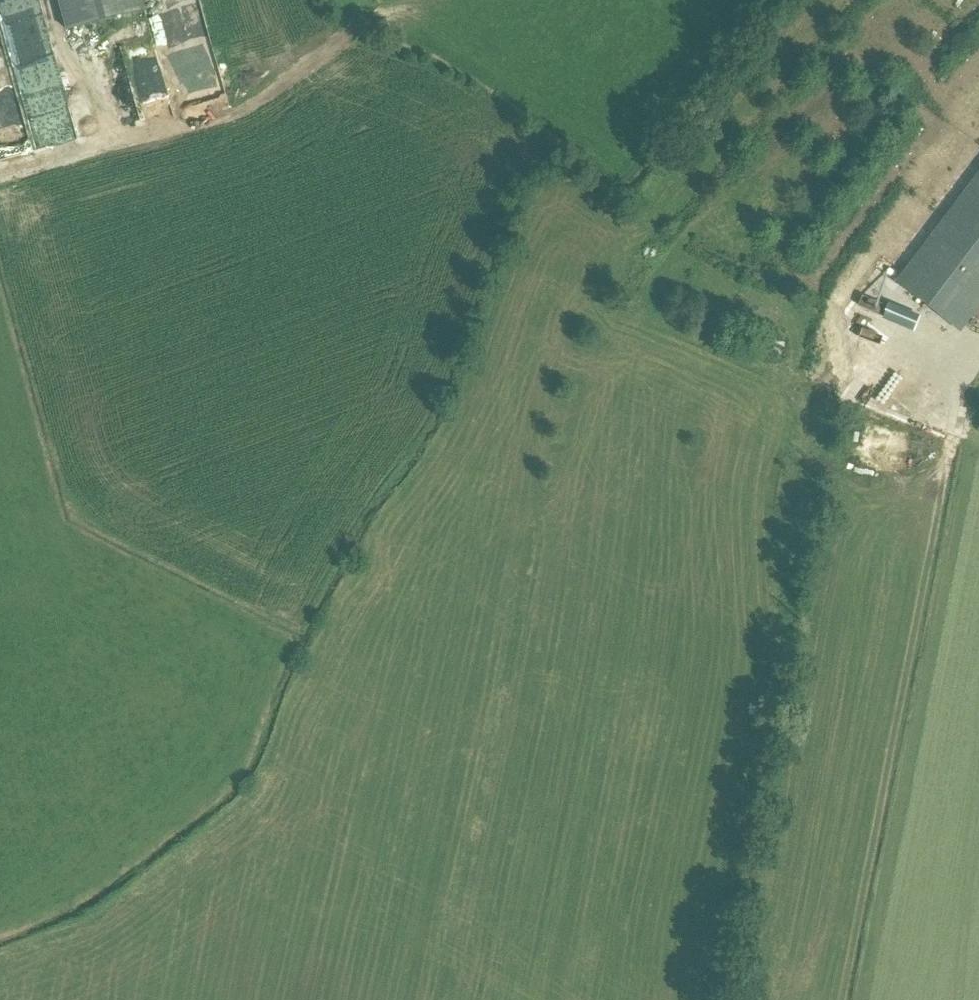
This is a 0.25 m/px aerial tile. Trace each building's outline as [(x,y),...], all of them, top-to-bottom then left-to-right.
[(12,51),(46,30),(28,0),(0,0),(0,31),(12,51)] [(63,33),(142,12),(139,0),(54,0),(63,33)] [(18,146),(12,115),(6,116),(3,100),(0,101),(0,149),(18,146)] [(869,323),(899,330),(904,312),(874,304),(869,323)]
